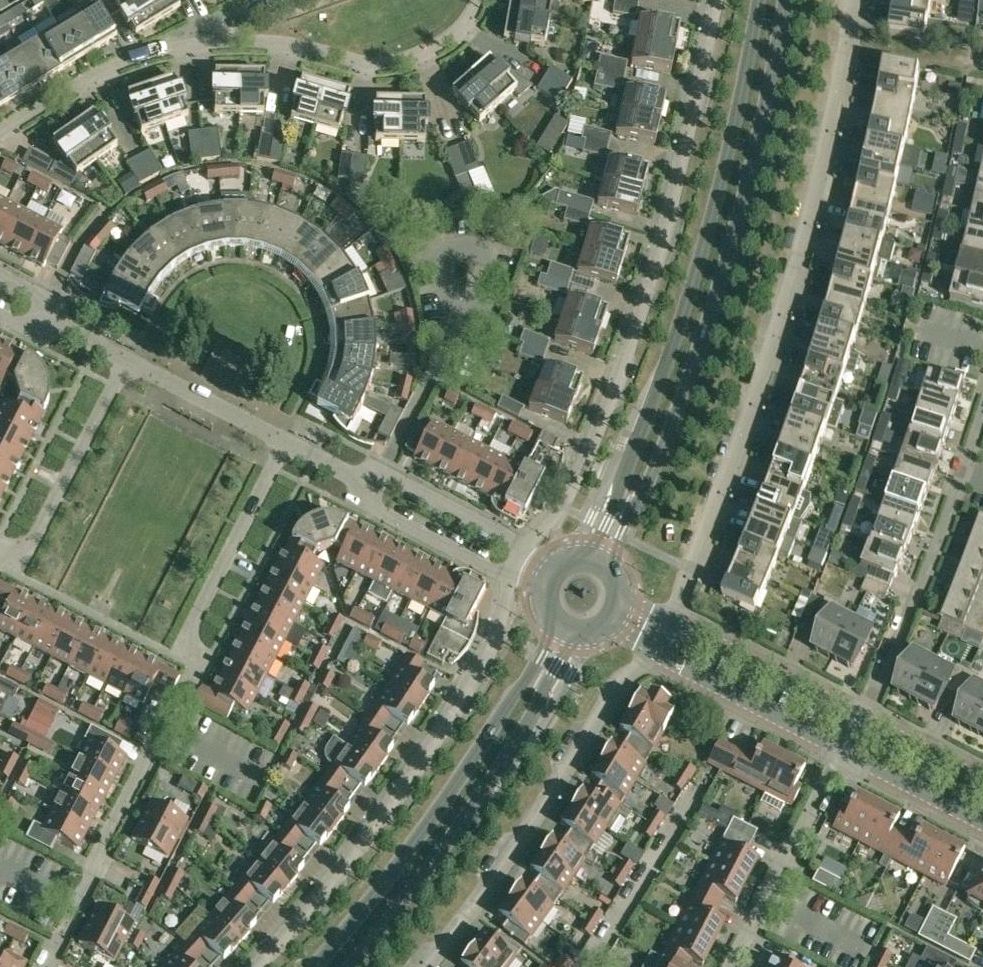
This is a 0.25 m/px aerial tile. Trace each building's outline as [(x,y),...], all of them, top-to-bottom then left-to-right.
[(0,1),(0,12),(0,13),(10,7),(6,0),(2,0),(0,1)] [(43,0),(31,0),(35,8),(45,3),(43,0)] [(49,10),(60,4),(58,0),(49,0),(45,3),(49,10)] [(114,0),(136,36),(158,23),(144,0),(115,0),(114,0)] [(158,23),(180,9),(174,0),(144,0),(158,23)] [(508,15),(549,22),(552,0),(510,0),(508,15)] [(893,15),(929,21),(929,20),(932,0),(895,0),(893,15)] [(615,2),(613,14),(636,18),(639,6),(615,2)] [(21,6),(11,11),(16,20),(26,14),(21,6)] [(117,38),(99,9),(80,20),(98,50),(117,38)] [(2,17),(7,25),(16,20),(11,11),(2,17)] [(508,15),(504,39),(544,46),(549,22),(508,15)] [(890,35),(926,41),(929,20),(929,21),(893,15),(890,35)] [(7,25),(2,17),(0,18),(0,37),(11,30),(7,25)] [(640,19),(636,42),(676,50),(680,27),(640,19)] [(80,20),(61,31),(79,61),(98,50),(80,20)] [(61,31),(42,41),(61,72),(79,61),(61,31)] [(982,50),(982,37),(975,36),(973,48),(982,50)] [(42,41),(24,52),(42,83),(61,72),(42,41)] [(636,42),(631,65),(671,73),(676,50),(636,42)] [(24,52),(5,63),(24,94),(42,83),(24,52)] [(600,57),(598,69),(602,70),(601,72),(625,76),(628,62),(600,57)] [(489,59),(470,76),(498,107),(513,93),(519,99),(533,86),(514,76),(508,81),(489,59)] [(0,66),(0,96),(6,106),(24,94),(5,63),(0,66)] [(920,70),(885,64),(881,83),(916,90),(920,70)] [(551,67),(544,79),(565,92),(572,81),(551,67)] [(622,89),(625,76),(601,72),(599,84),(622,89)] [(240,73),(215,73),(215,114),(239,115),(240,73)] [(265,73),(240,73),(239,115),(264,115),(265,73)] [(470,76),(452,92),(479,123),(498,107),(470,76)] [(174,78),(151,87),(164,126),(188,118),(174,78)] [(544,79),(537,89),(559,103),(565,92),(544,79)] [(968,79),(966,92),(982,95),(982,82),(968,79)] [(291,120),(315,126),(326,86),(302,80),(291,120)] [(881,83),(878,100),(874,100),(872,111),(910,118),(916,90),(881,83)] [(951,96),(960,98),(962,85),(951,83),(949,96),(951,97),(951,96)] [(350,93),(326,86),(315,126),(339,133),(350,93)] [(128,95),(141,134),(164,126),(151,87),(128,95)] [(626,90),(621,112),(660,122),(666,99),(626,90)] [(375,142),(400,142),(401,101),(376,100),(375,142)] [(425,101),(401,101),(400,142),(425,142),(425,101)] [(873,122),(870,140),(904,147),(910,118),(872,111),(870,122),(873,122)] [(621,112),(616,135),(655,145),(660,122),(621,112)] [(93,113),(73,128),(97,161),(117,147),(93,113)] [(956,139),(966,141),(969,126),(960,124),(956,139)] [(585,127),(582,139),(585,140),(585,141),(609,146),(612,134),(585,127)] [(23,162),(49,175),(67,185),(78,177),(77,175),(97,161),(73,128),(52,142),(57,148),(54,150),(61,160),(55,164),(29,150),(23,162)] [(218,129),(203,131),(207,160),(221,158),(218,129)] [(203,131),(188,133),(192,162),(207,160),(203,131)] [(274,133),(274,137),(269,162),(282,164),(287,135),(274,133)] [(257,160),(269,162),(274,137),(261,135),(257,160)] [(966,141),(956,139),(953,154),(963,156),(966,141)] [(869,143),(866,158),(900,166),(902,158),(904,147),(870,140),(869,143)] [(606,158),(609,146),(585,141),(582,152),(606,158)] [(469,142),(457,147),(467,175),(480,170),(469,142)] [(445,152),(455,179),(464,202),(476,198),(467,175),(457,147),(445,152)] [(150,151),(138,157),(150,179),(162,173),(150,151)] [(338,178),(351,180),(354,155),(342,153),(338,178)] [(932,173),(947,177),(949,169),(946,168),(949,156),(936,153),(932,173)] [(367,157),(354,155),(351,180),(350,184),(363,186),(367,157)] [(138,157),(127,163),(139,185),(150,179),(138,157)] [(866,158),(861,177),(896,185),(900,166),(866,158)] [(12,175),(17,166),(6,160),(2,170),(12,175)] [(610,160),(604,182),(643,193),(649,170),(610,160)] [(217,167),(219,179),(230,178),(229,166),(217,167)] [(219,179),(217,167),(207,168),(208,180),(219,179)] [(483,168),(480,170),(468,174),(479,200),(494,194),(483,168)] [(947,183),(956,185),(960,170),(950,168),(947,183)] [(282,186),(286,173),(275,170),(272,182),(282,186)] [(24,194),(33,199),(43,178),(33,173),(27,184),(29,185),(24,194)] [(286,173),(282,186),(283,186),(282,190),(293,193),(297,176),(286,173)] [(858,190),(857,194),(854,193),(851,204),(890,213),(892,204),(896,185),(861,177),(858,190)] [(48,194),(53,183),(43,178),(33,199),(30,204),(36,207),(40,200),(41,200),(45,193),(48,194)] [(151,186),(157,197),(158,197),(161,202),(170,197),(167,192),(168,191),(162,181),(151,186)] [(604,182),(597,205),(637,216),(643,193),(604,182)] [(956,185),(947,183),(944,197),(953,199),(956,185)] [(157,197),(151,186),(142,192),(148,203),(157,197)] [(982,214),(982,191),(978,190),(973,212),(982,214)] [(555,206),(567,210),(567,209),(590,216),(594,202),(559,192),(555,206)] [(937,197),(917,192),(913,211),(932,216),(937,197)] [(77,197),(75,202),(81,206),(84,200),(77,197)] [(331,207),(340,214),(347,206),(338,199),(331,207)] [(11,206),(0,200),(0,227),(11,206)] [(852,216),(848,233),(883,242),(890,213),(851,204),(849,215),(852,216)] [(13,252),(31,216),(11,206),(0,227),(0,245),(13,252)] [(225,247),(245,247),(248,207),(239,207),(234,206),(229,207),(221,207),(225,247)] [(356,213),(354,212),(347,206),(340,214),(349,221),(356,213)] [(207,250),(225,247),(221,207),(212,209),(207,209),(203,210),(195,212),(207,250)] [(245,247),(263,250),(275,212),(270,211),(261,209),(256,208),(248,207),(245,247)] [(587,228),(590,216),(567,209),(567,210),(564,221),(587,228)] [(937,226),(946,228),(950,213),(940,211),(937,226)] [(189,258),(207,250),(195,212),(191,214),(182,217),(177,219),(170,223),(189,258)] [(263,250),(281,258),(300,222),(295,220),(287,216),(282,215),(275,212),(263,250)] [(973,212),(968,234),(982,237),(982,214),(973,212)] [(13,252),(33,262),(52,227),(31,216),(13,252)] [(98,230),(107,237),(115,228),(106,220),(98,230)] [(281,258),(298,268),(322,237),(315,231),(311,228),(307,226),(300,222),(281,258)] [(173,268),(189,258),(170,223),(162,227),(158,230),(154,233),(148,237),(173,268)] [(946,228),(937,226),(933,241),(943,243),(946,228)] [(46,263),(57,269),(71,242),(60,237),(62,232),(52,227),(33,262),(44,268),(46,263)] [(591,229),(584,252),(623,263),(629,241),(591,229)] [(107,237),(98,230),(91,238),(100,246),(107,237)] [(847,237),(843,251),(888,263),(892,264),(896,245),(883,242),(848,233),(847,237)] [(968,234),(963,256),(982,261),(982,237),(968,234)] [(159,281),(173,268),(148,237),(144,240),(141,244),(137,247),(134,250),(129,256),(159,281)] [(298,268),(311,281),(342,255),(335,248),(332,245),(328,242),(322,237),(298,268)] [(84,247),(70,276),(81,282),(96,253),(84,247)] [(377,253),(382,263),(391,258),(386,248),(377,253)] [(920,265),(924,253),(912,249),(909,261),(920,265)] [(843,251),(838,270),(873,280),(883,282),(888,263),(843,251)] [(584,252),(577,274),(616,286),(623,263),(584,252)] [(311,281),(322,297),(357,277),(355,273),(352,269),(350,265),(347,261),(342,255),(311,281)] [(122,265),(113,278),(148,297),(158,283),(159,281),(129,256),(126,260),(122,265)] [(963,256),(957,278),(982,284),(982,261),(963,256)] [(397,268),(391,258),(382,263),(388,273),(397,268)] [(928,258),(925,270),(934,272),(937,260),(928,258)] [(551,264),(546,277),(569,285),(574,271),(551,264)] [(835,283),(833,287),(830,286),(827,297),(865,308),(868,297),(873,280),(838,270),(835,283)] [(905,288),(915,291),(919,274),(902,270),(898,287),(904,289),(905,288)] [(931,284),(934,272),(925,270),(922,282),(931,284)] [(537,287),(566,297),(569,285),(546,277),(541,276),(537,287)] [(322,297),(330,314),(368,302),(367,297),(365,293),(363,289),(361,284),(359,280),(357,277),(322,297)] [(122,302),(151,317),(159,302),(148,297),(113,278),(98,306),(105,308),(108,309),(114,310),(119,310),(119,308),(122,302)] [(982,308),(982,284),(957,278),(951,300),(982,308)] [(905,288),(904,289),(902,300),(912,302),(915,291),(905,288)] [(827,309),(822,325),(857,336),(865,308),(827,297),(824,308),(827,309)] [(569,298),(562,320),(600,333),(608,311),(569,298)] [(330,314),(335,333),(374,328),(373,323),(373,319),(372,314),(370,309),(368,302),(330,314)] [(411,312),(401,313),(395,314),(396,325),(413,323),(411,312)] [(562,320),(554,342),(593,355),(600,333),(562,320)] [(414,334),(413,323),(396,325),(394,326),(396,335),(403,334),(404,335),(404,336),(414,334)] [(821,329),(817,344),(851,354),(854,344),(857,336),(822,325),(821,329)] [(335,333),(335,352),(375,355),(375,350),(375,345),(375,341),(375,336),(375,331),(374,328),(335,333)] [(519,343),(523,344),(527,346),(546,353),(550,341),(524,331),(519,343)] [(0,344),(0,389),(6,378),(19,354),(0,344)] [(541,364),(546,353),(527,346),(523,344),(519,356),(541,364)] [(817,344),(811,362),(845,373),(851,354),(817,344)] [(335,352),(332,371),(371,381),(372,377),(373,372),(374,367),(374,363),(375,355),(335,352)] [(25,363),(27,358),(19,354),(6,378),(14,382),(17,392),(43,383),(42,381),(41,379),(40,377),(39,375),(38,373),(36,371),(35,369),(33,368),(31,366),(29,365),(25,363)] [(404,356),(404,367),(415,368),(416,357),(404,356)] [(807,375),(806,379),(802,378),(799,388),(836,401),(840,389),(845,373),(811,362),(807,375)] [(893,368),(883,365),(881,372),(891,376),(893,368)] [(545,366),(537,388),(575,402),(583,380),(545,366)] [(332,371),(326,388),(326,389),(362,406),(364,402),(366,398),(367,393),(369,389),(371,381),(332,371)] [(901,389),(905,378),(906,374),(897,371),(892,386),(901,389)] [(930,373),(923,395),(957,406),(965,382),(949,377),(948,379),(930,373)] [(401,377),(398,389),(409,391),(412,380),(401,377)] [(44,412),(40,410),(41,408),(42,406),(43,404),(44,402),(44,399),(44,397),(45,395),(45,392),(44,390),(44,388),(44,386),(43,383),(17,392),(20,401),(16,409),(40,421),(44,412)] [(347,435),(362,406),(326,389),(326,388),(326,389),(315,383),(308,398),(337,413),(333,419),(332,420),(334,422),(336,425),(338,427),(342,431),(344,433),(347,435)] [(896,403),(901,389),(892,386),(887,400),(896,403)] [(827,428),(828,427),(837,430),(846,404),(836,401),(799,388),(794,387),(785,414),(827,428)] [(537,388),(528,410),(566,424),(575,402),(537,388)] [(398,389),(396,399),(406,402),(409,391),(398,389)] [(455,405),(459,396),(449,391),(444,400),(455,405)] [(923,395),(916,417),(950,428),(957,406),(923,395)] [(862,407),(879,414),(883,402),(866,396),(862,407)] [(502,397),(497,408),(519,419),(524,408),(502,397)] [(40,421),(16,409),(5,403),(0,412),(0,423),(31,439),(40,421)] [(471,414),(481,419),(486,410),(476,405),(471,414)] [(378,434),(389,440),(403,413),(392,407),(378,434)] [(496,415),(486,410),(481,419),(492,424),(496,415)] [(784,415),(793,417),(787,435),(821,447),(825,435),(827,428),(785,414),(784,415)] [(879,428),(888,431),(893,417),(883,414),(879,428)] [(916,417),(909,438),(943,450),(950,428),(916,417)] [(418,422),(405,449),(416,454),(414,459),(433,469),(451,433),(432,423),(430,428),(418,422)] [(31,439),(0,423),(0,446),(21,457),(31,439)] [(508,432),(518,438),(522,428),(512,423),(508,432)] [(861,426),(858,437),(870,441),(873,430),(861,426)] [(518,438),(528,443),(533,434),(522,428),(518,438)] [(888,431),(879,428),(874,443),(883,446),(888,431)] [(824,438),(831,441),(834,432),(833,432),(827,430),(824,438)] [(554,451),(556,446),(559,441),(542,432),(523,470),(517,482),(542,496),(545,494),(549,490),(551,487),(553,484),(555,482),(557,479),(558,476),(560,473),(561,470),(562,467),(563,464),(563,461),(564,457),(554,451)] [(433,469),(451,478),(469,442),(451,433),(433,469)] [(787,435),(780,453),(814,465),(821,447),(787,435)] [(909,438),(902,460),(936,471),(943,450),(909,438)] [(451,478),(469,487),(487,452),(469,442),(451,478)] [(21,457),(0,446),(0,469),(12,476),(21,457)] [(469,487),(487,497),(505,461),(487,452),(469,487)] [(776,466),(774,469),(771,468),(767,479),(804,493),(809,480),(814,465),(780,453),(776,466)] [(864,470),(873,474),(879,459),(869,456),(864,470)] [(902,460),(894,481),(928,493),(936,471),(902,460)] [(492,506),(491,507),(491,508),(492,510),(494,512),(495,513),(496,515),(497,516),(499,517),(517,482),(523,470),(505,461),(487,497),(495,501),(492,506)] [(12,476),(0,469),(0,492),(3,494),(12,476)] [(873,474),(864,470),(859,485),(868,488),(873,474)] [(763,489),(766,491),(760,507),(794,520),(801,523),(811,508),(812,496),(804,493),(767,479),(763,489)] [(894,481),(886,502),(920,514),(928,493),(894,481)] [(537,499),(538,500),(542,496),(517,482),(499,517),(515,525),(531,495),(537,499)] [(851,497),(839,493),(835,503),(847,507),(851,497)] [(854,498),(849,512),(857,515),(863,501),(854,498)] [(886,502),(878,523),(912,536),(920,514),(886,502)] [(758,511),(753,525),(786,538),(792,525),(794,520),(760,507),(758,511)] [(852,530),(857,515),(849,512),(844,526),(852,530)] [(832,517),(826,532),(835,535),(841,520),(832,517)] [(981,518),(973,539),(982,543),(982,519),(981,518)] [(334,548),(342,552),(355,527),(346,523),(344,527),(342,526),(337,524),(335,524),(330,523),(328,523),(323,523),(321,523),(319,524),(316,524),(325,551),(334,548)] [(878,523),(871,544),(904,557),(912,536),(878,523)] [(316,554),(325,551),(316,524),(312,526),(310,527),(308,528),(304,531),(303,533),(301,535),(300,536),(298,538),(297,540),(296,542),(292,540),(287,549),(312,562),(316,554)] [(753,525),(746,542),(779,556),(788,560),(796,542),(786,538),(753,525)] [(336,563),(354,572),(373,537),(355,527),(342,552),(336,563)] [(391,546),(373,537),(354,572),(372,582),(391,546)] [(965,559),(982,566),(982,543),(973,539),(965,559)] [(746,542),(739,558),(736,557),(731,568),(768,583),(774,569),(779,556),(746,542)] [(794,561),(804,563),(808,545),(799,542),(794,561)] [(870,569),(866,580),(866,581),(890,590),(894,579),(896,579),(904,557),(871,544),(862,566),(870,569)] [(409,556),(391,546),(372,582),(391,591),(409,556)] [(809,562),(822,567),(828,554),(814,548),(809,562)] [(323,567),(312,562),(287,549),(277,568),(313,587),(323,567)] [(843,559),(833,555),(829,564),(839,568),(843,559)] [(427,565),(409,556),(391,591),(409,600),(427,565)] [(958,579),(982,589),(982,566),(965,559),(963,565),(958,579)] [(445,574),(427,565),(409,600),(427,610),(445,574)] [(303,605),(313,587),(277,568),(268,587),(303,605)] [(756,611),(768,583),(731,568),(727,578),(730,579),(723,596),(756,611)] [(454,579),(445,574),(427,610),(445,619),(446,619),(452,607),(469,573),(467,572),(466,572),(462,571),(459,572),(457,572),(457,573),(454,579)] [(486,582),(470,574),(469,573),(452,607),(479,621),(479,617),(479,615),(477,615),(470,611),(486,582)] [(950,599),(982,612),(982,589),(958,579),(950,599)] [(886,601),(890,590),(866,581),(862,592),(886,601)] [(0,621),(0,631),(15,639),(34,604),(18,595),(0,586),(0,603),(7,607),(0,621)] [(268,587),(258,605),(294,623),(303,605),(268,587)] [(811,601),(813,597),(813,596),(815,591),(806,587),(802,597),(811,601)] [(806,614),(811,601),(802,597),(796,610),(806,614)] [(811,601),(806,614),(812,617),(815,612),(817,613),(822,601),(813,597),(811,601)] [(814,648),(834,659),(853,621),(834,611),(838,604),(827,598),(815,621),(826,626),(814,648)] [(966,630),(982,637),(982,612),(950,599),(942,620),(943,620),(966,630)] [(15,639),(34,648),(52,613),(34,604),(15,639)] [(285,641),(294,623),(258,605),(249,623),(285,641)] [(448,655),(458,661),(463,656),(467,651),(469,648),(470,645),(472,642),(473,639),(475,636),(476,633),(477,630),(477,627),(478,624),(479,621),(452,607),(446,619),(445,619),(426,657),(442,666),(446,659),(448,655)] [(355,609),(350,618),(360,624),(365,614),(355,609)] [(34,648),(52,657),(70,622),(52,613),(34,648)] [(375,619),(365,614),(360,624),(370,629),(375,619)] [(329,626),(338,630),(344,620),(334,615),(329,626)] [(962,641),(966,630),(943,620),(938,632),(962,641)] [(873,631),(853,621),(834,659),(854,669),(873,631)] [(52,657),(70,667),(88,632),(70,622),(52,657)] [(249,623),(240,641),(275,659),(285,641),(249,623)] [(385,625),(380,634),(390,639),(395,630),(385,625)] [(338,630),(329,626),(324,636),(333,640),(338,630)] [(354,628),(337,662),(349,668),(366,635),(354,628)] [(405,635),(395,630),(390,639),(401,645),(405,635)] [(70,667),(88,676),(106,641),(88,632),(70,667)] [(368,637),(364,646),(377,653),(382,644),(368,637)] [(414,639),(409,649),(419,654),(424,645),(414,639)] [(88,676),(106,686),(124,650),(106,641),(88,676)] [(240,641),(230,659),(266,677),(275,659),(240,641)] [(318,646),(313,656),(323,661),(328,651),(318,646)] [(106,686),(124,695),(142,660),(124,650),(106,686)] [(896,690),(915,701),(935,663),(915,653),(896,690)] [(407,655),(387,686),(420,708),(430,693),(427,690),(430,685),(415,676),(422,665),(407,655)] [(313,656),(308,666),(317,671),(323,661),(313,656)] [(256,695),(266,677),(230,659),(221,677),(256,695)] [(154,683),(157,684),(169,691),(176,677),(142,660),(124,695),(143,705),(154,683)] [(947,689),(957,694),(969,672),(958,666),(954,673),(935,663),(915,701),(935,711),(947,689)] [(16,682),(21,672),(11,666),(6,677),(16,682)] [(21,672),(16,682),(26,688),(32,677),(21,672)] [(318,686),(327,691),(334,677),(325,672),(318,686)] [(976,732),(982,719),(982,688),(976,684),(980,677),(969,672),(957,694),(968,700),(956,722),(976,732)] [(197,705),(227,720),(233,708),(246,715),(256,695),(221,677),(211,695),(204,692),(197,705)] [(13,699),(18,690),(0,680),(0,692),(13,699)] [(300,682),(295,692),(304,697),(309,687),(300,682)] [(52,701),(58,690),(48,685),(42,695),(52,701)] [(404,725),(407,720),(411,723),(420,708),(387,686),(367,717),(382,727),(389,716),(404,725)] [(299,707),(304,697),(295,692),(286,687),(280,698),(299,707)] [(58,690),(52,701),(62,706),(68,695),(58,690)] [(638,696),(628,713),(663,733),(673,715),(665,710),(669,703),(651,693),(647,700),(638,696)] [(41,722),(50,705),(40,700),(31,717),(41,722)] [(89,719),(94,709),(84,703),(78,714),(89,719)] [(308,704),(301,718),(311,722),(317,709),(308,704)] [(50,705),(41,722),(51,727),(60,711),(50,705)] [(94,709),(89,719),(98,725),(104,714),(94,709)] [(323,729),(331,718),(321,711),(313,722),(323,729)] [(629,736),(625,743),(649,757),(653,750),(663,733),(628,713),(619,730),(629,736)] [(367,717),(346,747),(378,770),(389,755),(385,752),(389,747),(375,737),(382,727),(367,717)] [(303,736),(311,722),(301,718),(294,731),(303,736)] [(269,742),(278,747),(288,727),(279,722),(269,742)] [(126,738),(131,729),(119,723),(114,732),(126,738)] [(29,745),(35,734),(25,729),(20,740),(29,745)] [(45,740),(35,734),(29,745),(40,750),(45,740)] [(328,753),(337,741),(328,735),(319,746),(328,753)] [(89,739),(80,758),(115,776),(125,757),(89,739)] [(708,764),(720,770),(732,746),(720,740),(708,764)] [(611,744),(601,761),(635,781),(645,764),(649,757),(625,743),(621,750),(611,744)] [(720,770),(765,793),(783,758),(780,756),(779,752),(775,749),(770,751),(762,747),(756,759),(732,746),(720,770)] [(346,747),(325,776),(339,787),(347,776),(361,786),(365,781),(368,784),(378,770),(346,747)] [(281,766),(290,771),(298,757),(288,752),(281,766)] [(3,764),(14,769),(19,759),(8,753),(3,764)] [(780,812),(785,803),(791,807),(801,789),(795,786),(804,768),(796,764),(794,760),(790,757),(785,759),(783,758),(765,793),(766,794),(761,802),(780,812)] [(80,758),(70,776),(106,794),(115,776),(80,758)] [(19,772),(29,778),(35,767),(24,761),(19,772)] [(601,784),(597,791),(620,805),(625,798),(635,781),(601,761),(591,778),(601,784)] [(3,764),(0,769),(0,775),(9,779),(14,769),(3,764)] [(685,764),(678,775),(687,780),(694,769),(685,764)] [(29,778),(19,772),(14,782),(24,788),(29,778)] [(678,775),(672,786),(681,791),(687,780),(678,775)] [(70,776),(61,794),(97,813),(106,794),(70,776)] [(325,776),(303,805),(334,830),(346,815),(342,812),(346,808),(332,797),(339,787),(325,776)] [(193,796),(202,801),(207,790),(198,785),(193,796)] [(605,829),(610,833),(620,817),(626,821),(632,813),(620,805),(597,791),(593,797),(582,791),(571,808),(605,829)] [(61,794),(52,812),(87,831),(97,813),(61,794)] [(833,828),(859,842),(877,806),(856,795),(847,813),(842,810),(833,828)] [(5,824),(15,803),(6,799),(0,810),(0,821),(5,824)] [(152,803),(142,822),(177,840),(187,821),(152,803)] [(271,808),(262,803),(255,817),(264,821),(271,808)] [(208,805),(201,819),(210,823),(217,810),(208,805)] [(303,805),(280,834),(295,845),(303,835),(316,846),(320,841),(324,844),(334,830),(303,805)] [(859,842),(880,853),(892,858),(904,835),(892,829),(899,817),(877,806),(859,842)] [(571,831),(566,838),(590,853),(605,829),(571,808),(561,825),(571,831)] [(25,838),(50,851),(57,839),(77,850),(87,831),(52,812),(43,828),(33,823),(25,838)] [(655,812),(648,823),(657,828),(664,818),(655,812)] [(203,837),(210,823),(201,819),(194,832),(203,837)] [(733,820),(727,831),(751,843),(756,832),(733,820)] [(142,822),(132,841),(167,859),(177,840),(142,822)] [(650,839),(657,828),(648,823),(641,833),(650,839)] [(892,858),(924,875),(942,840),(940,838),(938,834),(934,832),(929,833),(921,829),(915,841),(904,835),(892,858)] [(745,855),(751,843),(727,831),(710,864),(746,882),(757,861),(745,855)] [(280,834),(257,862),(288,888),(300,874),(296,871),(300,866),(287,855),(295,845),(280,834)] [(598,859),(589,853),(590,853),(566,838),(562,845),(552,838),(541,854),(574,877),(584,861),(592,867),(598,859)] [(945,841),(942,840),(924,875),(945,886),(964,851),(955,846),(954,842),(950,840),(945,841)] [(620,856),(637,867),(644,854),(627,843),(620,856)] [(540,877),(535,884),(558,900),(563,893),(574,877),(541,854),(530,870),(540,877)] [(624,861),(617,871),(626,877),(633,866),(624,861)] [(257,862),(234,890),(248,902),(256,892),(270,903),(273,898),(277,901),(288,888),(257,862)] [(710,864),(694,895),(718,908),(723,897),(735,903),(746,882),(710,864)] [(966,901),(970,906),(973,908),(978,912),(981,913),(982,915),(982,865),(967,897),(969,899),(966,901)] [(174,870),(167,883),(176,888),(183,875),(174,870)] [(617,871),(610,882),(619,888),(626,877),(617,871)] [(812,883),(826,890),(832,878),(818,871),(812,883)] [(150,878),(145,889),(154,894),(159,883),(150,878)] [(826,890),(840,897),(846,885),(832,878),(826,890)] [(169,901),(176,888),(167,883),(160,897),(169,901)] [(521,883),(509,899),(541,923),(551,909),(558,900),(535,884),(531,890),(521,883)] [(145,889),(139,899),(148,904),(154,894),(145,889)] [(234,890),(210,918),(240,944),(252,930),(248,927),(252,923),(239,911),(248,902),(234,890)] [(694,895),(677,927),(713,946),(724,925),(712,918),(718,908),(694,895)] [(502,930),(525,946),(541,923),(509,899),(498,915),(508,922),(502,930)] [(98,906),(88,925),(124,944),(134,925),(98,906)] [(594,909),(587,920),(596,925),(603,915),(594,909)] [(918,937),(929,943),(944,915),(932,909),(918,937)] [(929,943),(941,949),(947,937),(956,921),(944,915),(929,943)] [(210,918),(185,945),(199,957),(207,947),(220,959),(224,954),(228,957),(240,944),(210,918)] [(587,920),(580,930),(588,936),(596,925),(587,920)] [(19,930),(9,925),(4,935),(14,940),(19,930)] [(88,925),(79,944),(114,963),(124,944),(88,925)] [(677,927),(664,954),(687,966),(690,961),(702,966),(713,946),(677,927)] [(29,936),(19,930),(14,940),(24,945),(29,936)] [(138,951),(145,937),(135,932),(128,947),(138,951)] [(499,933),(494,940),(484,933),(472,949),(496,966),(509,966),(521,950),(499,933)] [(975,952),(947,937),(941,949),(969,964),(975,952)] [(164,966),(191,966),(190,966),(199,957),(185,945),(184,946),(164,966)] [(576,966),(577,966),(586,954),(573,945),(564,958),(576,966)] [(950,960),(926,948),(920,960),(912,956),(907,966),(947,966),(950,960)] [(472,949),(460,964),(464,966),(496,966),(472,949)] [(882,950),(876,960),(886,965),(891,955),(882,950)] [(6,954),(0,966),(23,966),(24,964),(6,954)] [(687,966),(664,954),(657,966),(687,966)] [(767,966),(794,966),(773,956),(767,966)] [(570,964),(562,958),(555,966),(568,966),(570,964)]
